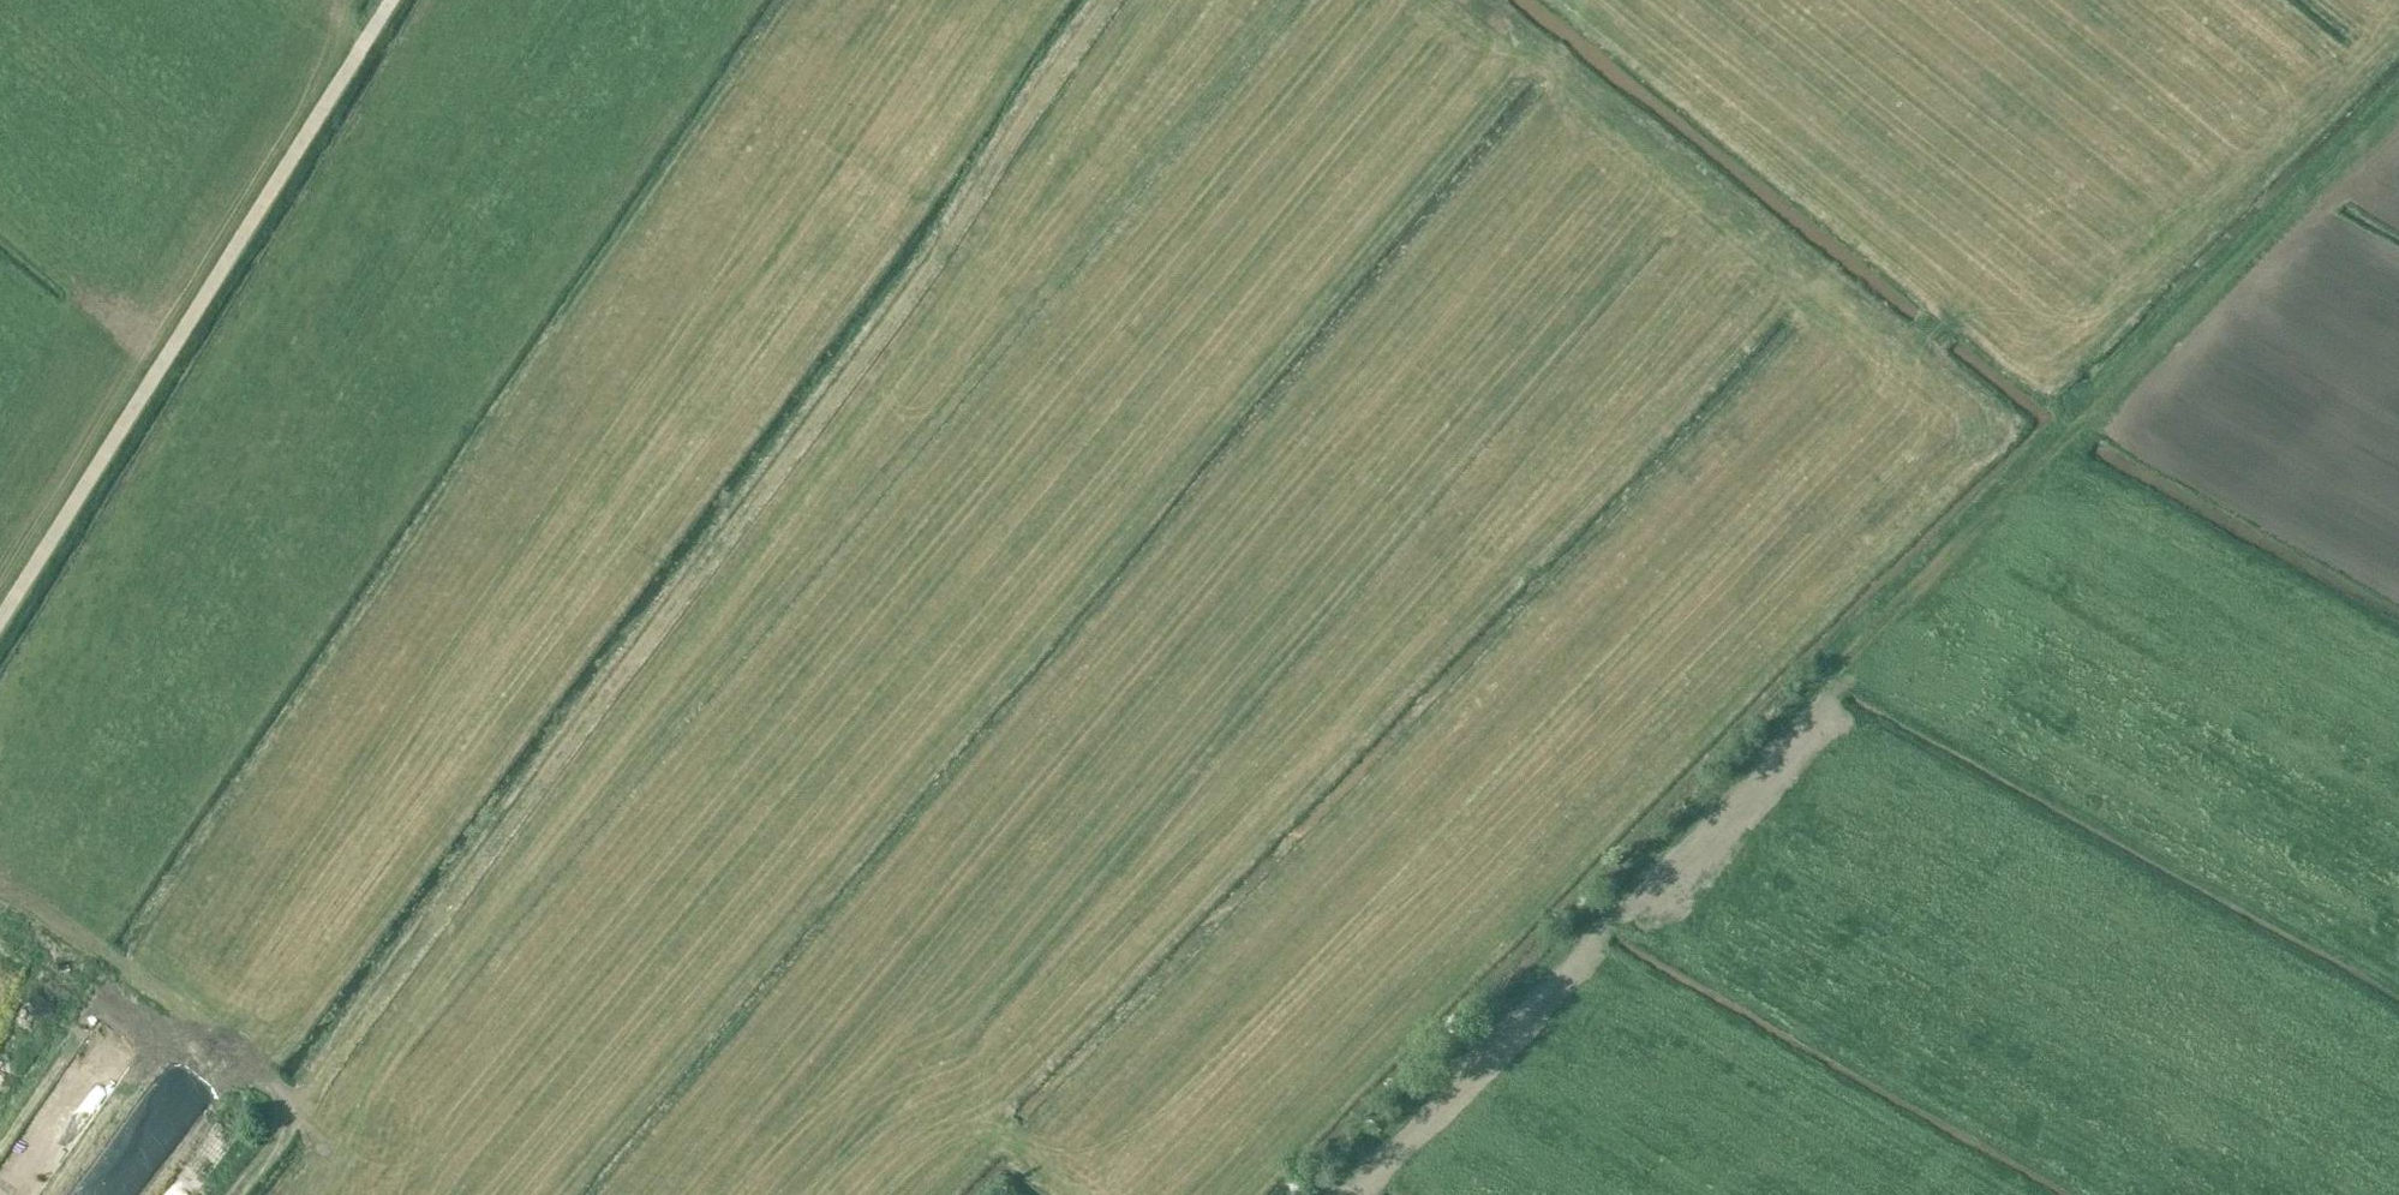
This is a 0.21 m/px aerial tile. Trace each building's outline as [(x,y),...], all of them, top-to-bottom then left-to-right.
[(162,1089),(95,1173),(116,1189),(183,1105),(162,1089)] [(100,1128),(104,1107),(91,1104),(87,1125),(100,1128)] [(222,1139),(198,1123),(153,1193),(156,1194),(186,1194),(222,1139)] [(67,1170),(85,1151),(72,1139),(55,1159),(67,1170)]
